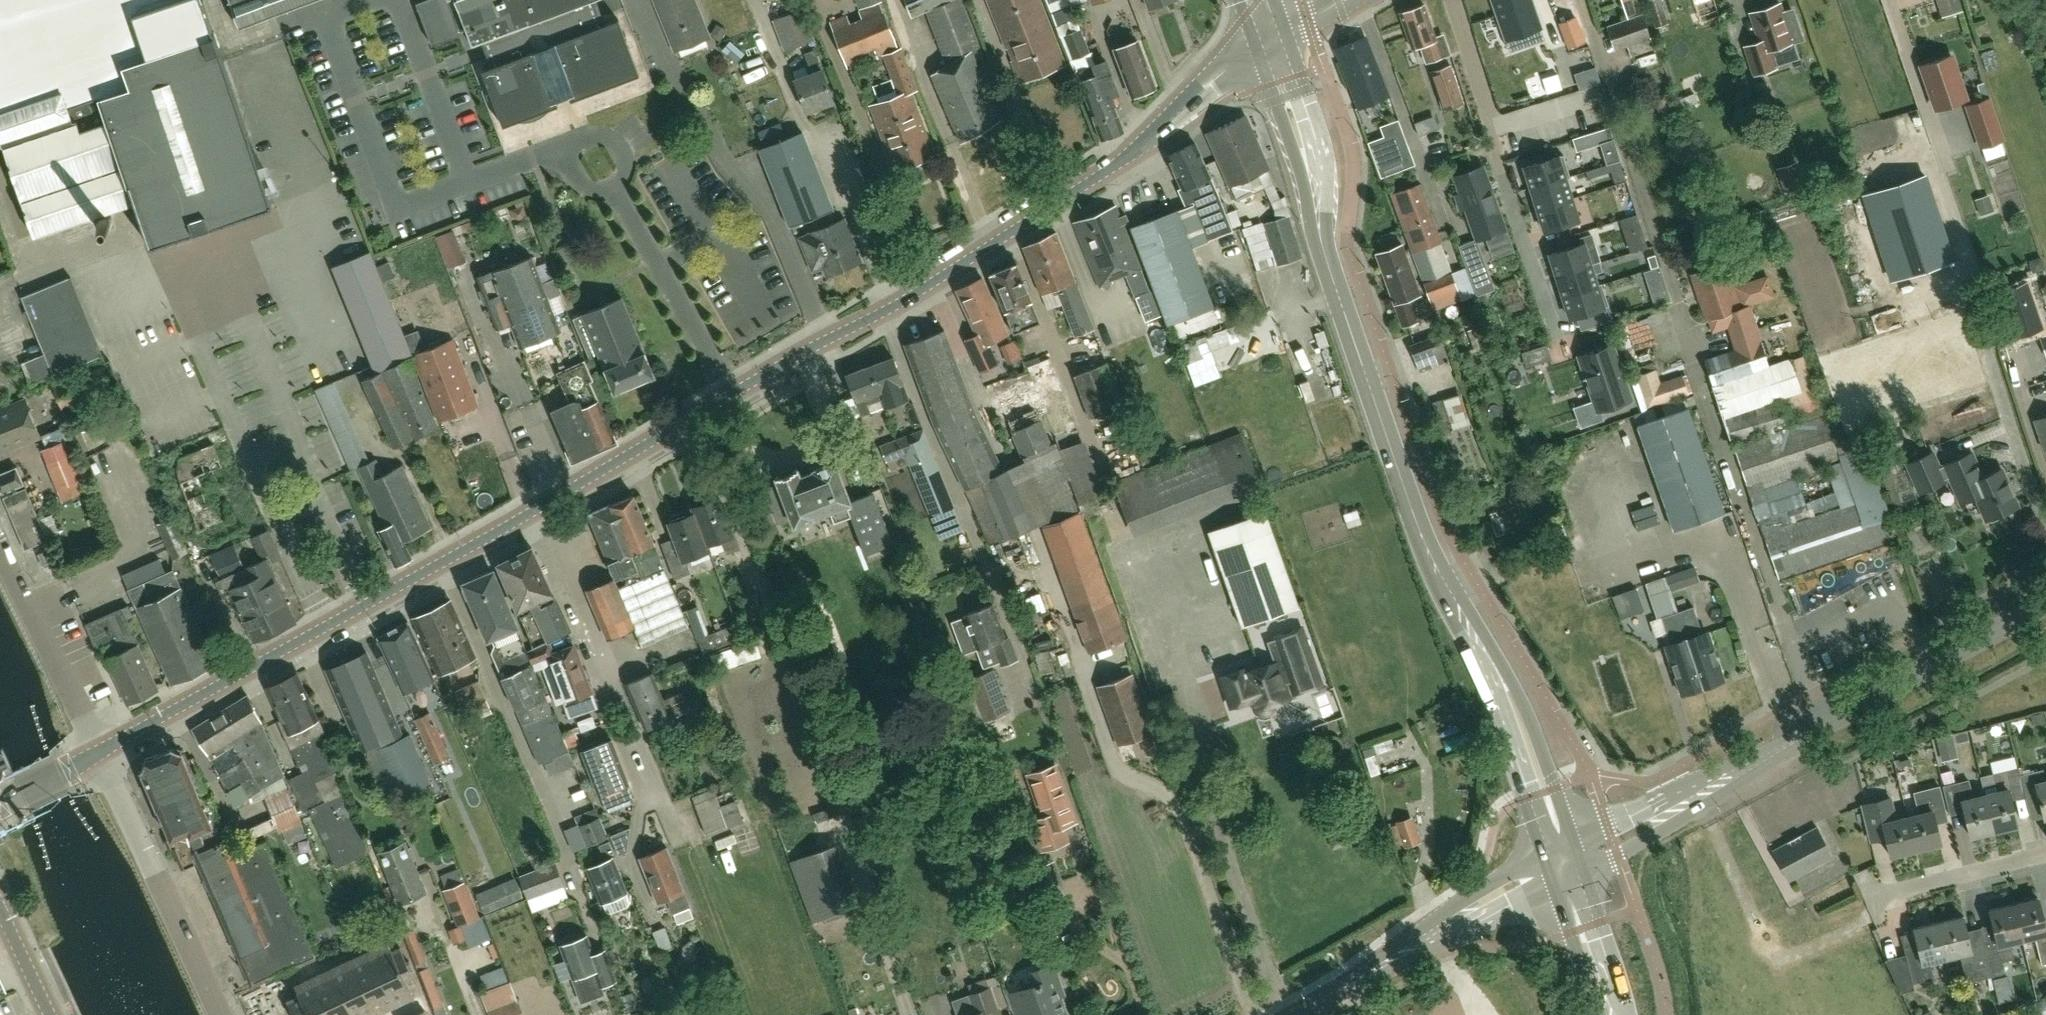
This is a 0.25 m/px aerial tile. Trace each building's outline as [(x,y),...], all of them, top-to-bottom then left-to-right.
[(122,206),(135,201),(150,245),(272,204),(203,0),(0,0),(0,106),(60,85),(67,108),(86,102),(122,206)] [(239,27),(312,0),(230,0),(239,27)] [(418,3),(434,45),(460,35),(447,0),(426,0),(418,3)] [(472,45),(482,42),(491,67),(482,70),(503,126),(515,122),(521,122),(525,122),(530,122),(534,120),(540,118),(544,115),(547,112),(552,108),(559,105),(557,100),(569,96),(571,101),(640,75),(619,19),(605,24),(596,0),(455,0),(472,45)] [(674,50),(710,36),(696,0),(654,0),(674,50)] [(962,0),(906,0),(912,15),(926,10),(948,64),(933,73),(960,142),(1000,118),(986,83),(995,79),(988,62),(987,62),(962,0)] [(1039,0),(987,0),(1007,48),(1011,47),(1016,59),(1012,60),(1020,82),(1065,64),(1039,0)] [(1053,14),(1052,14),(1061,37),(1063,36),(1072,60),(1091,52),(1081,28),(1080,28),(1072,6),(1067,8),(1063,0),(1048,0),(1053,14)] [(1171,0),(1145,0),(1149,8),(1171,0)] [(1506,40),(1508,39),(1509,42),(1506,43),(1507,47),(1511,46),(1508,39),(1540,28),(1531,0),(1493,0),(1506,40)] [(1641,13),(1636,0),(1623,0),(1629,18),(1607,25),(1615,50),(1628,46),(1632,57),(1655,48),(1643,13),(1641,13)] [(1668,24),(1661,0),(1648,0),(1655,27),(1668,24)] [(1942,17),(1963,11),(1959,0),(1937,0),(1942,17)] [(874,48),(877,56),(883,54),(899,48),(895,39),(896,39),(891,26),(885,12),(884,12),(883,10),(880,3),(859,10),(862,18),(851,23),(847,15),(830,22),(848,69),(865,63),(862,53),(874,48)] [(1793,8),(1782,12),(1779,3),(1752,12),(1761,41),(1747,46),(1756,74),(1776,68),(1776,67),(1772,68),(1766,51),(1803,38),(1793,8)] [(1424,5),(1400,13),(1411,47),(1421,44),(1427,61),(1441,56),(1449,54),(1443,35),(1439,37),(1435,38),(1424,5)] [(785,51),(815,39),(803,8),(773,20),(785,51)] [(1576,16),(1558,23),(1568,48),(1585,41),(1576,16)] [(1357,107),(1388,95),(1366,37),(1337,48),(1359,104),(1356,105),(1357,107)] [(1131,96),(1155,87),(1137,40),(1114,49),(1131,96)] [(807,112),(835,102),(815,49),(806,53),(813,72),(795,79),(807,112)] [(1951,55),(1922,65),(1937,109),(1966,99),(1951,55)] [(1101,139),(1124,130),(1110,94),(1117,92),(1106,60),(1080,70),(1083,80),(1080,81),(1101,139)] [(1451,64),(1430,71),(1443,110),(1464,103),(1451,64)] [(898,95),(879,103),(871,106),(895,169),(935,154),(912,93),(917,91),(918,90),(910,67),(890,74),(892,79),(898,95)] [(2004,142),(2002,135),(1985,82),(1977,85),(1982,100),(1967,105),(1976,132),(1982,150),(2004,142)] [(0,106),(0,145),(4,144),(34,235),(122,206),(86,102),(67,108),(60,85),(0,106)] [(1435,95),(1424,99),(1430,120),(1441,116),(1435,95)] [(1230,186),(1270,168),(1246,115),(1207,132),(1230,186)] [(1384,137),(1368,142),(1381,177),(1407,167),(1401,149),(1407,147),(1397,120),(1380,126),(1384,137)] [(790,226),(834,208),(803,132),(759,150),(790,226)] [(1600,143),(1607,165),(1621,160),(1614,138),(1600,143)] [(1197,142),(1174,152),(1173,152),(1168,154),(1169,155),(1171,162),(1182,187),(1178,189),(1185,207),(1194,204),(1209,240),(1210,239),(1224,234),(1233,230),(1222,201),(1197,142)] [(1560,154),(1522,166),(1529,189),(1568,178),(1570,177),(1563,155),(1561,155),(1560,154)] [(1775,169),(1784,195),(1806,186),(1798,161),(1775,169)] [(1505,227),(1504,227),(1481,167),(1456,177),(1462,193),(1456,195),(1461,208),(1466,206),(1478,237),(1486,234),(1493,252),(1512,246),(1505,227)] [(1250,203),(1283,187),(1274,170),(1242,186),(1250,203)] [(1952,258),(1925,175),(1864,195),(1892,278),(1952,258)] [(1535,210),(1574,199),(1568,178),(1529,189),(1535,210)] [(1418,184),(1392,194),(1413,251),(1412,251),(1424,282),(1429,297),(1433,307),(1434,309),(1435,309),(1441,307),(1461,300),(1461,301),(1475,296),(1468,276),(1455,280),(1452,272),(1447,274),(1435,243),(1440,241),(1418,184)] [(1995,211),(1989,194),(1974,199),(1980,216),(1995,211)] [(1581,221),(1574,199),(1535,210),(1542,233),(1581,221)] [(1124,224),(1130,221),(1127,213),(1121,216),(1117,206),(1075,223),(1100,287),(1109,284),(1109,283),(1142,269),(1124,224)] [(1156,288),(1165,313),(1168,322),(1172,321),(1214,305),(1193,247),(1179,210),(1133,227),(1156,288)] [(1302,258),(1287,215),(1264,223),(1278,266),(1302,258)] [(843,219),(812,232),(812,233),(802,238),(814,268),(825,264),(829,273),(860,261),(843,219)] [(454,229),(437,235),(449,266),(466,260),(454,229)] [(1076,335),(1094,328),(1057,233),(1025,247),(1042,294),(1054,289),(1055,293),(1059,292),(1076,335)] [(1593,263),(1599,261),(1600,261),(1592,233),(1579,237),(1581,242),(1548,253),(1554,275),(1593,263)] [(1475,240),(1460,245),(1467,267),(1465,267),(1468,276),(1475,296),(1477,295),(1477,294),(1494,288),(1485,264),(1484,265),(1475,240)] [(1409,297),(1420,293),(1403,245),(1377,254),(1403,327),(1418,321),(1409,297)] [(333,268),(376,373),(385,369),(416,436),(438,425),(411,358),(413,357),(403,333),(404,332),(371,252),(333,268)] [(1655,254),(1647,257),(1651,268),(1659,266),(1655,254)] [(559,294),(554,280),(543,284),(533,255),(478,276),(497,328),(511,323),(519,345),(561,330),(549,298),(559,294)] [(1593,263),(1554,275),(1561,296),(1599,284),(1596,273),(1602,271),(1599,261),(1593,263)] [(1014,332),(1041,322),(1018,262),(991,273),(1014,332)] [(1726,263),(1691,275),(1707,321),(1709,320),(1726,314),(1731,327),(1738,348),(1760,341),(1756,328),(1748,306),(1775,297),(1768,275),(1733,285),(1726,263)] [(23,296),(46,353),(24,362),(22,362),(31,383),(33,383),(32,382),(54,373),(54,374),(103,354),(71,276),(23,296)] [(960,289),(957,290),(957,291),(978,335),(966,340),(971,349),(981,371),(991,366),(999,363),(989,343),(1009,333),(983,278),(960,289)] [(2043,327),(2027,281),(2001,290),(2017,337),(2043,327)] [(1648,287),(1653,304),(1670,299),(1664,282),(1648,287)] [(1602,283),(1599,284),(1561,296),(1568,320),(1607,308),(1606,306),(1608,306),(1602,283)] [(1151,290),(1135,297),(1145,321),(1148,319),(1160,315),(1156,302),(1151,290)] [(622,297),(582,314),(587,327),(578,331),(589,357),(598,354),(614,391),(654,375),(622,297)] [(1610,324),(1602,326),(1606,338),(1614,335),(1610,324)] [(1637,324),(1624,328),(1627,340),(1640,336),(1637,324)] [(1469,354),(1481,349),(1473,329),(1462,333),(1469,354)] [(944,333),(908,347),(938,423),(936,424),(964,488),(989,544),(1005,537),(1005,538),(1025,531),(1039,525),(1014,465),(1010,467),(1003,470),(973,410),(944,333)] [(1235,333),(1218,339),(1223,356),(1241,350),(1235,333)] [(1420,372),(1450,361),(1439,333),(1410,345),(1420,372)] [(422,350),(414,354),(415,356),(439,419),(459,412),(479,404),(453,338),(441,343),(433,346),(422,350)] [(1713,383),(1768,365),(1760,341),(1738,348),(1705,359),(1713,383)] [(1604,349),(1604,348),(1588,353),(1588,354),(1579,357),(1598,410),(1631,399),(1612,346),(1604,349)] [(1546,347),(1524,354),(1528,364),(1549,357),(1546,347)] [(908,397),(903,382),(894,357),(870,365),(882,398),(885,406),(908,397)] [(1724,415),(1771,400),(1779,397),(1801,389),(1790,357),(1769,365),(1713,383),(1724,415)] [(575,460),(617,442),(590,382),(594,380),(585,360),(557,372),(572,406),(554,414),(575,460)] [(1124,406),(1107,362),(1074,375),(1091,418),(1124,406)] [(882,398),(870,365),(846,374),(861,415),(871,411),(868,403),(881,398),(884,406),(885,406),(882,398)] [(64,410),(112,390),(102,366),(53,385),(64,410)] [(1217,366),(1191,375),(1195,386),(1221,377),(1217,366)] [(394,446),(416,436),(385,369),(376,373),(363,380),(394,446)] [(1656,370),(1636,376),(1647,408),(1688,394),(1681,376),(1660,382),(1656,370)] [(335,381),(316,389),(350,466),(368,458),(335,381)] [(1013,404),(1025,454),(1058,447),(1044,389),(1023,394),(1025,401),(1013,404)] [(1634,414),(1674,531),(1725,514),(1688,406),(1696,403),(1694,396),(1684,399),(1683,397),(1634,414)] [(1439,422),(1450,418),(1444,399),(1433,402),(1439,422)] [(40,435),(26,400),(0,410),(0,451),(40,435)] [(1732,442),(1787,426),(1779,401),(1724,417),(1732,442)] [(1752,499),(1764,534),(1780,579),(1896,540),(1865,446),(1850,451),(1837,412),(1735,446),(1750,492),(1841,461),(1856,503),(1774,531),(1769,517),(1763,519),(1761,513),(1767,511),(1762,496),(1752,499)] [(2045,449),(2045,416),(2035,420),(2045,449)] [(930,444),(922,425),(910,429),(912,433),(881,444),(888,462),(891,469),(909,463),(931,516),(955,506),(930,444)] [(1113,481),(1122,505),(1127,517),(1255,468),(1241,432),(1113,481)] [(71,453),(47,463),(62,500),(86,490),(71,453)] [(2004,512),(2018,507),(2001,470),(1982,478),(1971,453),(1946,464),(1947,465),(1940,469),(1933,453),(1909,463),(1922,492),(1945,482),(1944,479),(1952,476),(1963,503),(1978,496),(1988,520),(1990,518),(1992,521),(2006,515),(2004,512)] [(404,539),(432,526),(403,464),(384,473),(377,459),(359,467),(387,527),(395,523),(404,539)] [(835,521),(851,515),(865,554),(893,543),(874,491),(850,500),(835,461),(815,468),(815,469),(801,474),(798,468),(777,475),(780,483),(768,488),(780,520),(793,516),(796,524),(816,516),(815,515),(830,509),(835,521)] [(2,493),(25,484),(17,466),(0,473),(0,488),(2,493)] [(1465,487),(1476,484),(1473,473),(1462,476),(1465,487)] [(1251,476),(1135,516),(1142,535),(1258,495),(1251,476)] [(25,548),(48,539),(26,488),(4,497),(25,548)] [(690,627),(655,543),(634,494),(611,504),(668,637),(690,627)] [(694,506),(696,513),(707,542),(722,537),(727,552),(740,547),(734,532),(733,532),(720,497),(694,506)] [(617,587),(634,627),(634,626),(643,647),(668,637),(611,504),(588,514),(616,578),(624,574),(628,583),(617,587)] [(1078,509),(1042,524),(1055,556),(1074,608),(1089,650),(1109,643),(1125,637),(1119,619),(1120,618),(1110,593),(1092,543),(1091,543),(1078,509)] [(1266,512),(1209,531),(1234,602),(1238,612),(1242,626),(1299,606),(1266,512)] [(709,548),(707,542),(696,513),(669,522),(675,537),(680,551),(667,556),(675,577),(690,572),(685,557),(709,548)] [(173,559),(189,552),(174,518),(158,525),(173,559)] [(395,523),(387,527),(380,530),(396,565),(412,557),(404,539),(395,523)] [(498,563),(533,648),(550,640),(571,630),(532,547),(498,563)] [(44,567),(54,562),(48,550),(38,554),(44,567)] [(268,611),(277,630),(296,621),(267,558),(245,568),(266,612),(268,611)] [(266,612),(245,568),(217,581),(223,595),(230,592),(253,641),(277,630),(268,611),(266,612)] [(209,597),(190,605),(182,587),(181,587),(173,570),(130,589),(171,683),(216,663),(198,623),(216,614),(209,597)] [(502,677),(532,664),(533,664),(527,651),(492,570),(478,577),(463,584),(487,640),(491,638),(494,645),(491,652),(502,677)] [(1665,576),(1645,583),(1657,619),(1662,617),(1667,634),(1668,633),(1672,644),(1666,646),(1682,694),(1703,686),(1677,612),(1665,576)] [(607,637),(634,627),(617,587),(614,578),(588,589),(607,637)] [(439,672),(476,655),(451,601),(414,618),(439,672)] [(1011,639),(1008,641),(993,603),(972,611),(986,645),(993,642),(1002,664),(1018,658),(1011,639)] [(134,635),(127,619),(132,616),(127,605),(122,608),(122,607),(85,624),(98,651),(102,649),(127,704),(159,689),(138,644),(140,643),(136,634),(134,635)] [(698,606),(686,610),(697,641),(698,640),(703,654),(719,648),(713,633),(708,635),(698,606)] [(1694,606),(1677,612),(1703,686),(1724,680),(1708,632),(1702,634),(1698,623),(1699,623),(1694,606)] [(986,645),(972,611),(965,614),(966,616),(953,621),(965,653),(986,645)] [(409,621),(394,628),(378,636),(405,692),(420,685),(435,678),(409,621)] [(1248,672),(1223,681),(1232,707),(1253,699),(1257,709),(1261,713),(1265,714),(1270,712),(1273,708),(1274,703),(1289,697),(1286,688),(1293,686),(1296,695),(1322,686),(1303,633),(1269,645),(1276,666),(1249,676),(1248,672)] [(533,648),(527,651),(533,664),(532,664),(535,671),(539,680),(540,681),(546,678),(558,674),(567,698),(562,700),(563,703),(568,717),(581,712),(597,706),(575,645),(555,652),(550,640),(533,648)] [(716,653),(711,655),(716,672),(761,656),(756,640),(716,653)] [(326,670),(361,752),(402,734),(367,653),(326,670)] [(539,680),(532,664),(502,677),(539,763),(544,761),(558,755),(569,750),(568,748),(564,738),(539,680)] [(968,678),(968,680),(961,682),(977,724),(1011,711),(995,669),(968,678)] [(337,866),(369,851),(348,798),(335,770),(337,769),(320,733),(325,731),(297,673),(267,688),(282,720),(279,721),(299,764),(306,761),(310,769),(289,779),(305,811),(310,809),(337,866)] [(645,728),(671,717),(671,718),(675,716),(677,721),(690,716),(688,711),(689,710),(682,692),(664,700),(652,673),(626,684),(645,728)] [(1132,676),(1098,687),(1118,745),(1141,737),(1147,754),(1158,750),(1132,676)] [(487,700),(488,700),(479,680),(455,691),(464,710),(468,709),(473,721),(493,712),(487,700)] [(1164,719),(1183,713),(1176,689),(1157,696),(1164,719)] [(247,696),(193,728),(209,755),(218,774),(229,792),(236,805),(250,797),(249,796),(261,789),(264,795),(280,832),(303,823),(287,785),(286,785),(282,776),(285,774),(259,716),(247,696)] [(435,763),(450,755),(431,712),(415,719),(435,763)] [(577,722),(581,732),(596,726),(592,715),(577,721),(577,722)] [(1956,752),(1955,745),(1952,733),(1936,737),(1940,756),(1956,752)] [(365,754),(363,755),(384,803),(430,783),(410,735),(401,739),(365,754)] [(612,739),(597,745),(582,751),(599,795),(602,794),(609,811),(621,807),(634,802),(627,784),(629,783),(612,739)] [(184,868),(186,867),(237,844),(234,836),(228,839),(191,756),(184,760),(181,753),(171,749),(144,760),(141,770),(156,807),(170,838),(184,868)] [(9,766),(2,752),(0,753),(0,770),(9,766)] [(2009,770),(2026,766),(2023,756),(2007,759),(2009,770)] [(1067,842),(1061,827),(1075,822),(1055,765),(1029,774),(1039,803),(1043,817),(1034,820),(1044,849),(1067,842)] [(2018,768),(1981,777),(1985,795),(1994,830),(2016,825),(2009,797),(2024,793),(2020,774),(2018,768)] [(2043,769),(2020,774),(2024,793),(2027,803),(2039,800),(2043,818),(2045,817),(2045,780),(2043,769)] [(1994,830),(1985,795),(1973,798),(1968,780),(1943,786),(1949,812),(1964,808),(1970,836),(1994,830)] [(1919,814),(1907,817),(1915,850),(1940,844),(1934,818),(1946,815),(1939,786),(1914,792),(1919,814)] [(729,828),(729,827),(744,821),(737,801),(721,807),(717,795),(695,803),(708,836),(729,828)] [(1915,850),(1907,817),(1896,820),(1890,798),(1862,805),(1869,834),(1884,830),(1890,856),(1915,850)] [(601,816),(600,817),(596,807),(575,817),(587,846),(609,837),(601,816)] [(1411,819),(1398,823),(1406,845),(1419,840),(1411,819)] [(611,835),(619,855),(627,852),(631,827),(611,835)] [(1790,880),(1833,857),(1817,827),(1773,851),(1790,880)] [(606,861),(601,863),(588,868),(601,901),(603,901),(607,911),(611,913),(620,909),(628,906),(630,901),(626,891),(627,891),(614,858),(617,856),(610,840),(600,845),(600,846),(606,861)] [(411,847),(408,848),(406,841),(379,853),(400,902),(427,891),(413,859),(416,858),(411,847)] [(838,843),(790,861),(813,922),(815,922),(860,904),(838,843)] [(693,917),(693,916),(689,906),(690,906),(667,848),(641,858),(658,901),(666,898),(677,924),(693,917)] [(528,898),(564,885),(556,862),(520,875),(519,875),(528,898)] [(457,926),(481,917),(467,881),(442,891),(457,926)] [(221,927),(251,911),(242,893),(211,909),(221,927)] [(2045,933),(2037,897),(2013,903),(2022,940),(2034,937),(2041,964),(2045,963),(2045,932),(2045,933)] [(2009,943),(2022,940),(2013,903),(1989,909),(1998,945),(1984,948),(1991,977),(2005,973),(2002,961),(2013,959),(2009,943)] [(260,929),(251,911),(221,927),(230,945),(260,929)] [(423,954),(406,911),(396,915),(400,927),(401,926),(433,1009),(431,1010),(433,1014),(446,1014),(423,954)] [(1938,921),(1947,957),(1960,954),(1967,983),(1991,977),(1984,948),(1981,935),(1968,938),(1962,915),(1938,921)] [(568,938),(589,933),(586,920),(565,925),(568,938)] [(1930,961),(1947,957),(1938,921),(1913,927),(1919,950),(1906,953),(1912,982),(1933,977),(1930,961)] [(260,929),(230,945),(239,962),(269,947),(260,929)] [(600,986),(617,980),(605,949),(594,954),(587,935),(574,940),(560,945),(582,1003),(603,996),(600,986)] [(400,1003),(415,997),(410,986),(418,983),(412,970),(412,968),(409,960),(406,958),(401,946),(392,950),(388,938),(385,940),(386,942),(298,984),(297,982),(295,983),(300,995),(287,1001),(294,1014),(375,1014),(400,1003)] [(239,962),(249,980),(279,964),(269,947),(239,962)] [(1059,993),(1058,994),(1056,988),(1061,986),(1053,964),(1033,971),(1038,983),(1009,994),(1017,1014),(1067,1014),(1059,993)] [(971,1014),(990,1014),(988,1010),(997,1007),(990,987),(970,994),(971,994),(977,1013),(971,1014)]
